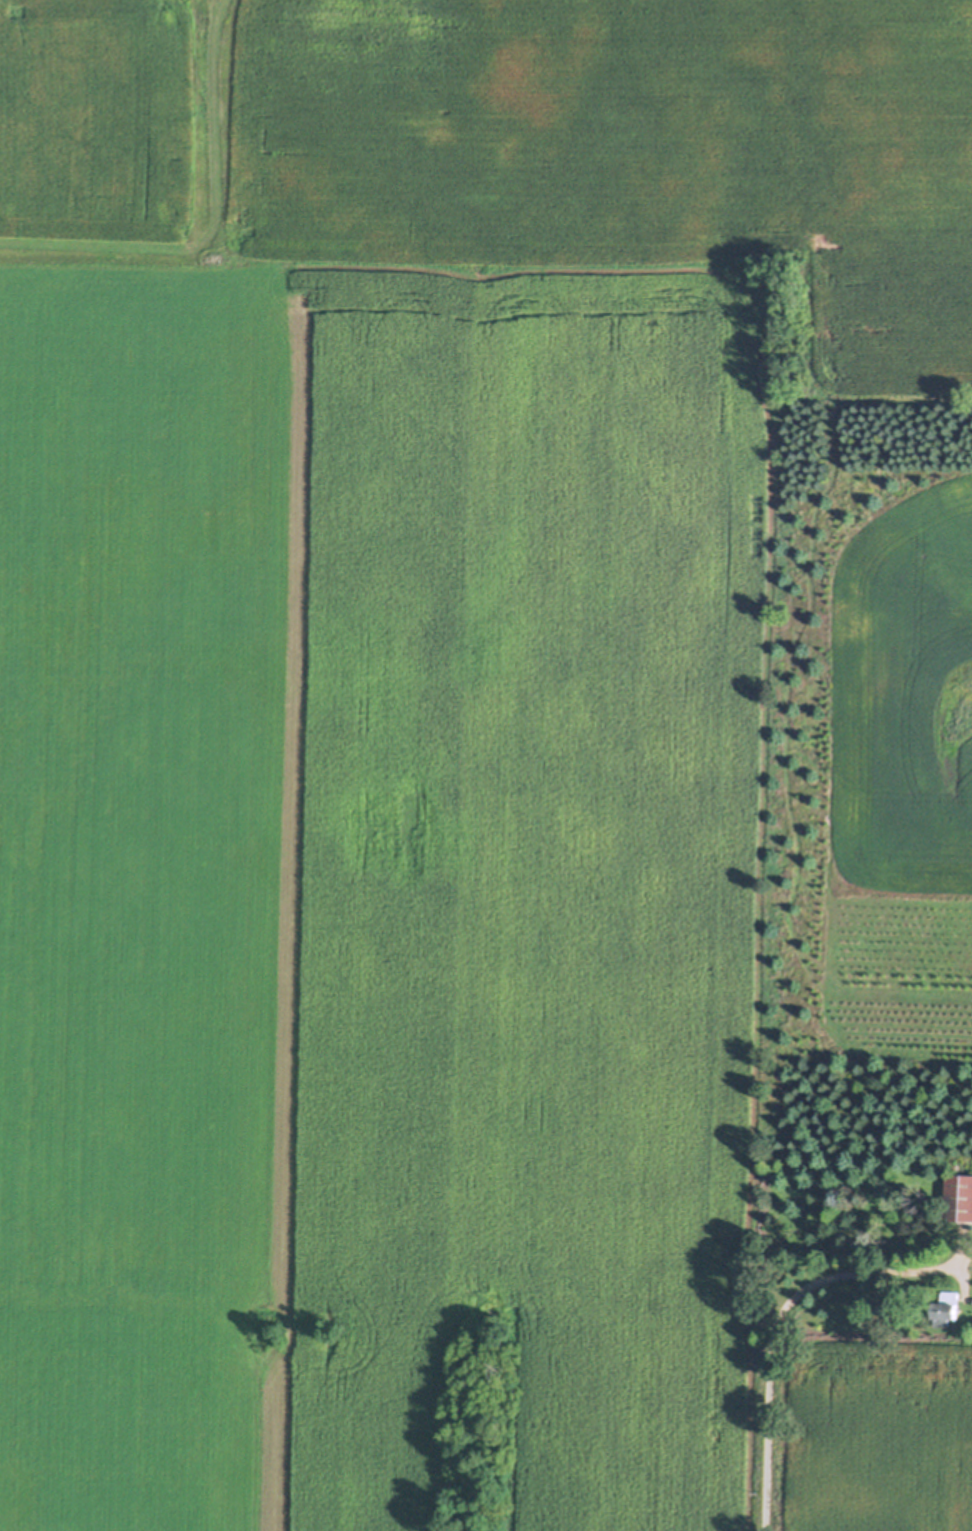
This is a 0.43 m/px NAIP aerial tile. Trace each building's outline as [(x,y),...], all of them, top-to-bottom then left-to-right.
[(945,1176),(971,1177),(971,1223),(943,1222),(945,1176)] [(933,1309),(934,1309),(934,1301),(940,1302),(940,1291),(957,1292),(956,1309),(957,1309),(956,1326),(948,1326),(948,1329),(933,1329),(934,1325),(933,1325),(933,1309)]
